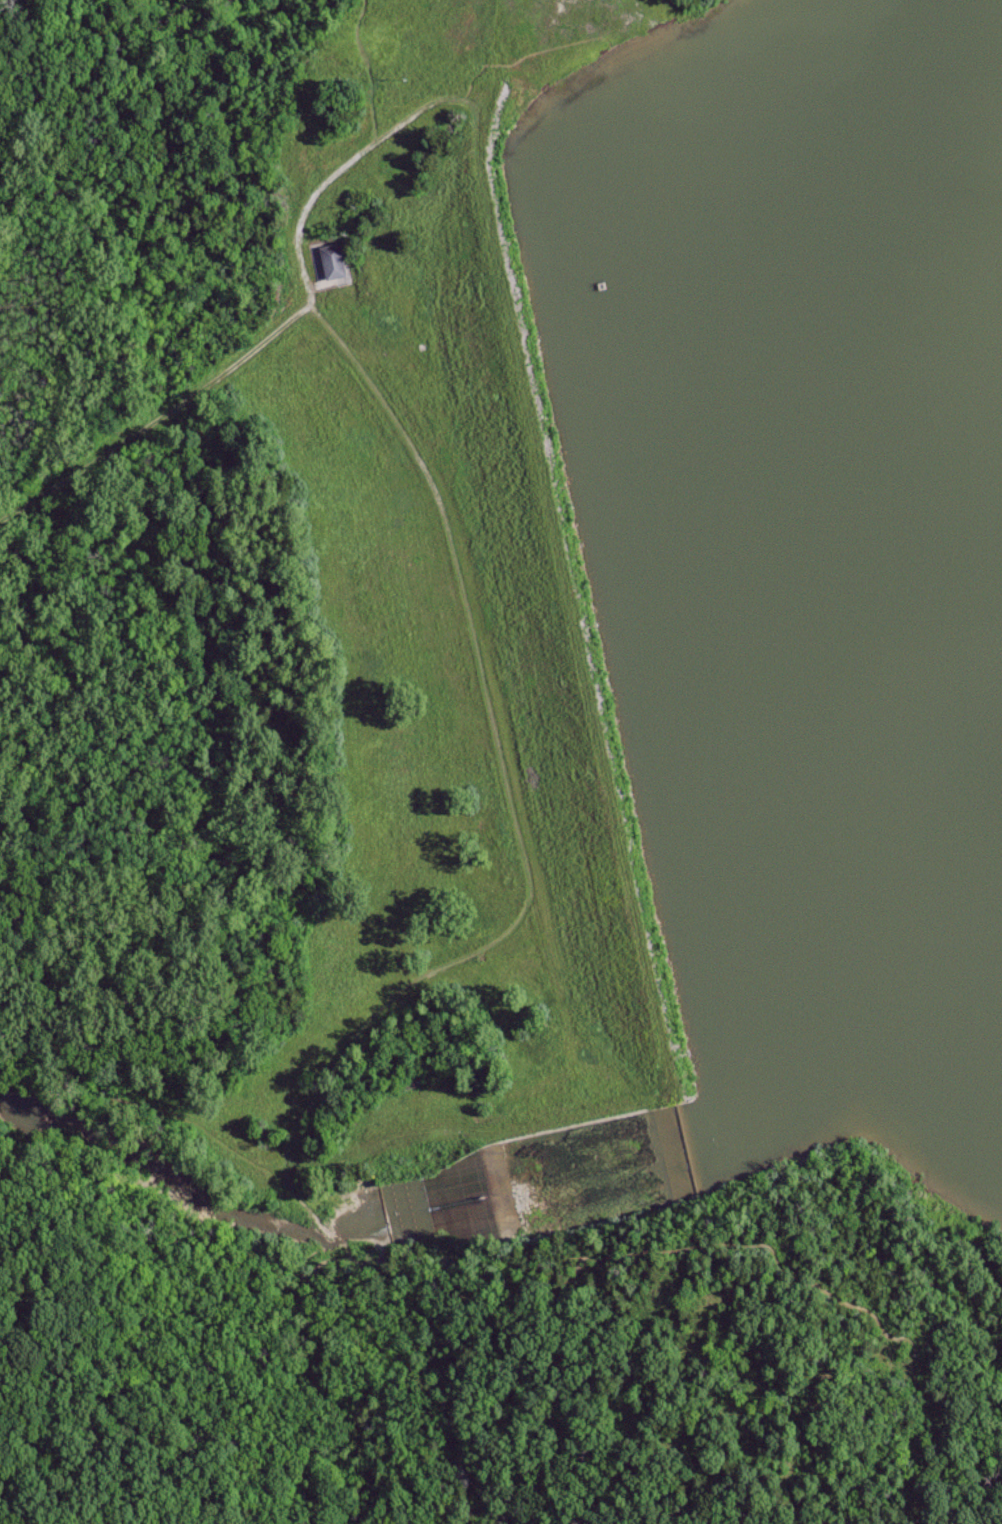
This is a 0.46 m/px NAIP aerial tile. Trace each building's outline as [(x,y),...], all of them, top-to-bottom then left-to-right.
[(317,250),(326,281),(345,276),(336,244),(317,250)]
